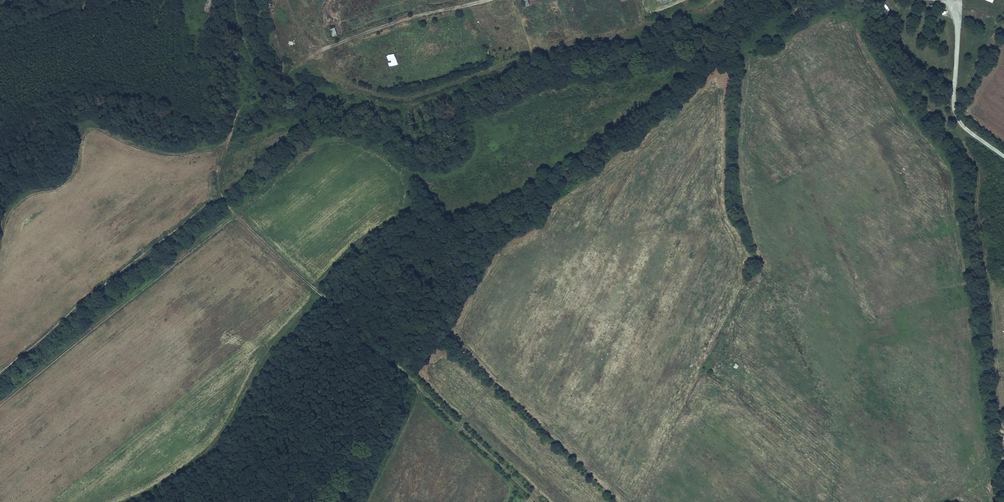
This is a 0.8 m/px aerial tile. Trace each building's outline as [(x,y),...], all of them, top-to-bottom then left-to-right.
[(387,55),(388,66),(397,65),(395,54),(387,55)]
